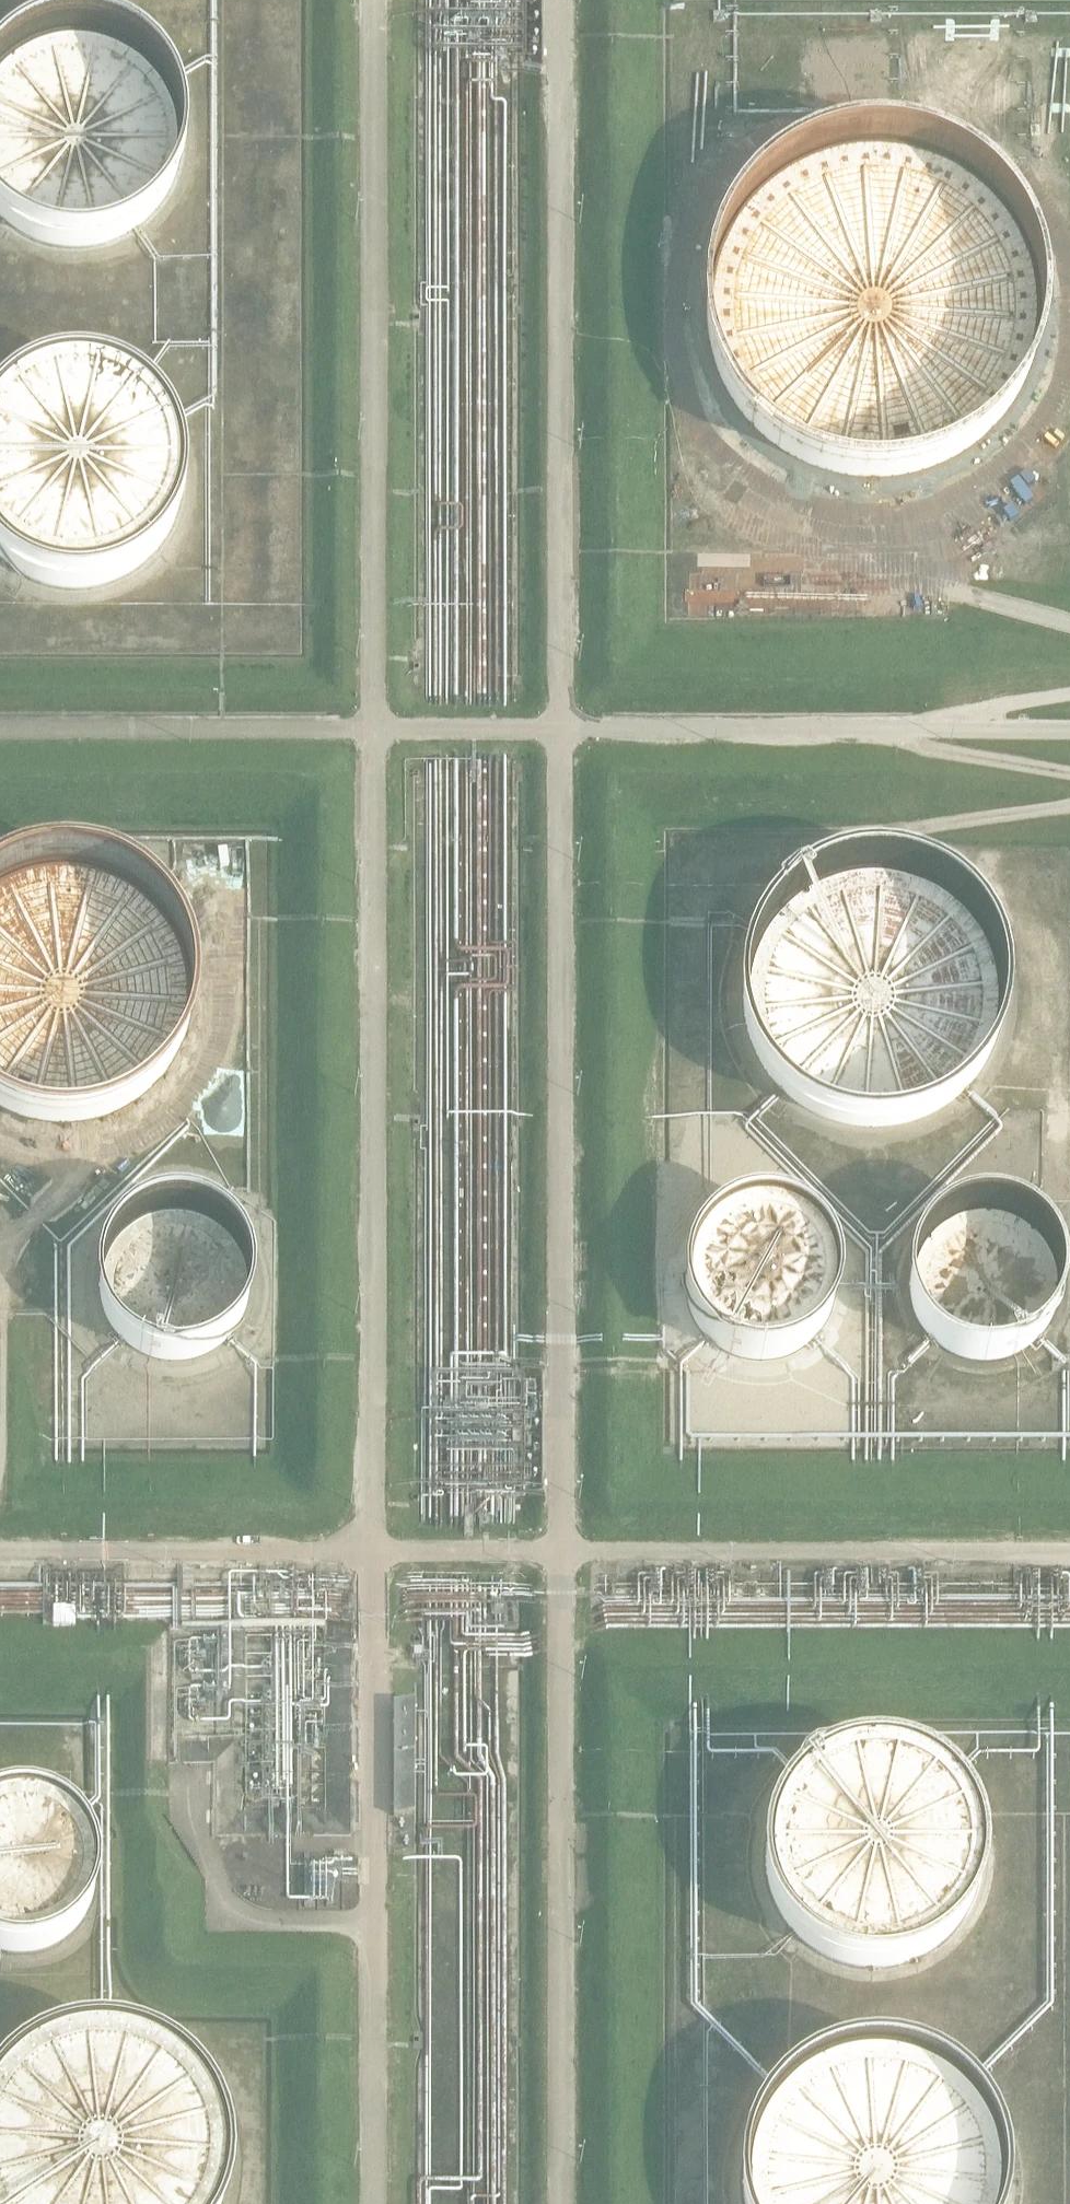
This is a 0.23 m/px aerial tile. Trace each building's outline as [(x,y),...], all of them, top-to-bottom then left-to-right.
[(390,88),(540,87),(539,0),(390,0),(390,88)] [(186,189),(197,153),(195,115),(181,80),(155,52),(122,34),(85,27),(50,33),(18,50),(0,68),(0,212),(25,234),(58,248),(95,251),(132,241),(163,220),(186,189)] [(976,447),(1016,408),(1042,358),(1050,302),(1040,247),(1013,197),(972,159),(921,135),(865,129),(807,142),(756,174),(720,221),(701,277),(701,336),(722,392),(760,438),(811,468),(869,480),(925,472),(976,447)] [(187,527),(198,491),(197,453),(182,418),(157,390),(124,371),(87,365),(51,371),(19,387),(0,407),(0,548),(26,571),(59,585),(97,588),(134,579),(165,557),(187,527)] [(192,1055),(203,1009),(198,962),(178,920),(145,886),(103,866),(56,861),(13,870),(0,878),(0,1121),(36,1135),(83,1136),(128,1122),(166,1094),(192,1055)] [(980,1102),(1006,1063),(1017,1018),(1012,971),(992,928),(959,895),(917,875),(870,869),(827,879),(789,902),(760,935),(743,976),(740,1020),(751,1063),(775,1100),(809,1128),(850,1143),(897,1145),(942,1131),(980,1102)] [(239,1349),(252,1328),(257,1305),(255,1280),(246,1258),(229,1240),(208,1228),(183,1224),(157,1228),(135,1240),(117,1259),(108,1283),(107,1309),(115,1334),(130,1354),(150,1368),(174,1374),(198,1373),(220,1364),(239,1349)] [(816,1350),(828,1330),(834,1306),(832,1282),(822,1260),(806,1242),(785,1230),(759,1225),(734,1230),(711,1242),(694,1261),(684,1285),(683,1311),(691,1335),(707,1356),(727,1370),(750,1376),(775,1375),(797,1366),(816,1350)] [(1045,1354),(1058,1333),(1063,1309),(1061,1284),(1050,1261),(1033,1244),(1010,1232),(985,1229),(961,1234),(939,1246),(923,1265),(914,1288),(912,1313),(919,1337),(933,1357),(954,1372),(977,1379),(1002,1379),(1025,1370),(1045,1354)] [(542,1354),(393,1357),(396,1528),(545,1525),(542,1354)] [(342,1651),(196,1654),(202,1923),(348,1919),(342,1651)] [(393,1702),(394,1816),(415,1816),(414,1702),(393,1702)] [(956,1942),(979,1913),(992,1875),(991,1836),(978,1798),(952,1768),(918,1748),(879,1740),(840,1746),(805,1765),(778,1794),(763,1831),(760,1867),(769,1903),(789,1934),(818,1958),(853,1971),(890,1973),(926,1963),(956,1942)] [(96,1903),(101,1879),(99,1855),(89,1833),(73,1815),(52,1803),(27,1798),(1,1803),(0,1803),(0,1944),(18,1949),(42,1948),(64,1939),(83,1923),(96,1903)] [(249,2173),(244,2126),(224,2084),(191,2050),(149,2030),(102,2025),(59,2034),(21,2057),(0,2081),(0,2203),(241,2203),(249,2173)] [(1008,2126),(953,2055),(868,2033),(799,2057),(750,2116),(739,2183),(748,2203),(1011,2203),(1008,2126)]
